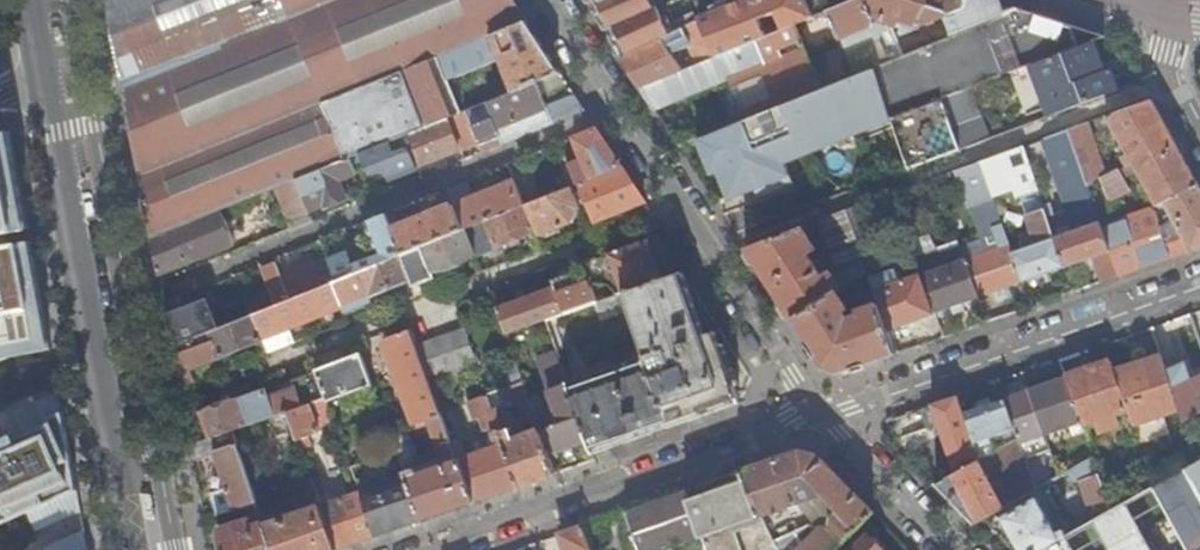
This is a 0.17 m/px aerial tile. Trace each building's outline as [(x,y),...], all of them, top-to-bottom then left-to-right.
[(139,177),(162,169),(399,73),(370,0),(106,0),(121,80),(139,177)] [(150,238),(173,229),(218,211),(275,188),(295,180),(349,158),(361,153),(404,136),(405,136),(460,114),(447,80),(499,59),(513,92),(536,83),(559,74),(546,53),(511,0),(370,0),(399,73),(162,169),(139,177),(150,238)] [(672,34),(666,18),(661,20),(653,23),(649,12),(657,9),(653,0),(582,0),(586,6),(596,1),(600,10),(591,14),(604,34),(614,29),(617,35),(608,40),(621,60),(672,34)] [(805,0),(749,0),(739,5),(737,0),(736,0),(714,9),(716,14),(699,21),(699,22),(715,58),(766,37),(759,20),(782,10),(789,28),(793,26),(813,18),(806,1),(805,0)] [(886,42),(882,33),(885,23),(899,27),(897,36),(921,37),(922,33),(927,32),(925,26),(942,18),(942,17),(964,8),(967,0),(855,0),(848,3),(828,11),(836,29),(848,57),(886,42)] [(1001,16),(995,0),(994,0),(967,0),(964,8),(942,17),(942,18),(950,36),(1001,16)] [(596,1),(586,6),(586,7),(591,14),(600,10),(596,1)] [(1095,42),(1105,38),(1061,23),(1019,8),(1001,16),(950,36),(873,67),(889,113),(892,120),(974,89),(1030,67),(1095,42)] [(653,23),(661,20),(657,9),(649,12),(653,23)] [(715,58),(699,22),(672,34),(621,60),(629,72),(640,89),(681,72),(668,53),(675,48),(672,43),(684,37),(696,66),(715,58)] [(803,49),(793,26),(789,28),(766,37),(715,58),(696,66),(681,72),(640,89),(655,111),(729,80),(803,49)] [(614,29),(604,34),(608,40),(617,35),(614,29)] [(1048,118),(1120,92),(1112,69),(1100,72),(1098,63),(1102,61),(1095,42),(1030,67),(1048,118)] [(820,89),(803,49),(729,80),(746,119),(820,89)] [(889,113),(873,67),(820,89),(746,119),(696,140),(710,175),(717,172),(728,200),(754,190),(758,197),(793,183),(784,163),(835,142),(833,136),(889,113)] [(566,84),(559,74),(536,83),(540,94),(566,84)] [(540,94),(536,83),(513,92),(465,112),(478,143),(482,153),(552,125),(546,109),(540,94)] [(909,169),(960,151),(952,129),(985,118),(974,89),(892,120),(909,169)] [(552,125),(584,112),(584,111),(575,98),(546,109),(552,125)] [(1152,99),(1106,117),(1127,155),(1120,158),(1125,167),(1132,164),(1156,207),(1163,204),(1177,227),(1162,231),(1155,213),(1150,209),(1101,225),(1119,276),(1199,248),(1199,188),(1183,158),(1152,99)] [(442,157),(478,143),(465,112),(460,114),(405,136),(417,167),(442,157)] [(833,136),(835,142),(892,120),(889,113),(833,136)] [(1106,176),(1086,124),(1076,128),(1066,131),(1077,157),(1093,202),(1100,224),(1112,219),(1107,203),(1130,192),(1118,170),(1106,176)] [(590,179),(621,167),(607,146),(596,129),(572,139),(590,179)] [(10,131),(0,136),(0,362),(11,357),(51,349),(43,307),(31,244),(31,240),(29,233),(29,229),(26,217),(10,131)] [(1077,157),(1066,131),(1041,140),(1068,211),(1075,209),(1093,202),(1077,157)] [(404,136),(361,153),(365,164),(370,177),(384,171),(389,181),(417,170),(417,167),(405,136),(404,136)] [(980,163),(992,197),(1012,190),(1016,199),(1021,198),(1038,191),(1023,147),(980,163)] [(361,153),(349,158),(353,169),(365,164),(361,153)] [(295,180),(307,211),(323,204),(325,207),(345,199),(337,179),(355,172),(353,169),(349,158),(295,180)] [(980,163),(955,172),(968,208),(993,200),(992,197),(980,163)] [(594,221),(644,202),(634,188),(621,167),(590,179),(579,184),(581,191),(594,221)] [(275,188),(287,219),(307,211),(295,180),(275,188)] [(474,196),(468,181),(446,190),(453,205),(474,196)] [(518,193),(513,181),(474,196),(453,205),(464,230),(467,229),(524,206),(518,193)] [(570,224),(578,207),(573,194),(581,191),(579,184),(540,200),(524,206),(527,213),(534,231),(537,237),(570,224)] [(891,195),(903,226),(926,217),(918,197),(919,185),(891,195)] [(524,206),(540,200),(534,186),(518,193),(524,206)] [(385,215),(401,256),(464,230),(453,205),(446,190),(439,193),(446,208),(399,228),(392,212),(385,215)] [(1038,191),(1021,198),(1026,215),(1044,209),(1038,191)] [(1100,282),(1119,276),(1101,225),(1100,224),(1093,202),(1075,209),(1082,229),(1055,238),(1065,267),(1091,258),(1100,282)] [(868,204),(845,211),(868,272),(868,273),(891,265),(868,204)] [(1163,204),(1156,207),(1150,209),(1155,213),(1162,231),(1177,227),(1163,204)] [(476,255),(477,257),(491,252),(489,248),(507,241),(510,247),(521,243),(519,237),(534,231),(527,213),(524,206),(467,229),(476,255)] [(1022,281),(1065,267),(1055,238),(1054,238),(1047,218),(1045,211),(1044,209),(1026,215),(1031,231),(1019,236),(1023,249),(1012,253),(1022,281)] [(1045,211),(1047,218),(1053,216),(1050,209),(1045,211)] [(173,229),(186,263),(203,256),(232,245),(218,211),(173,229)] [(287,219),(292,229),(311,221),(307,211),(287,219)] [(845,211),(822,220),(839,267),(847,286),(868,272),(845,211)] [(336,282),(398,256),(401,256),(385,215),(363,223),(365,229),(363,230),(373,253),(351,262),(347,252),(327,260),(336,282)] [(965,259),(979,296),(994,291),(1007,287),(1022,281),(1012,253),(1002,225),(992,228),(995,236),(999,247),(972,257),(968,246),(962,248),(965,259)] [(801,227),(744,248),(770,287),(793,322),(837,292),(841,290),(830,273),(822,278),(807,255),(815,250),(801,227)] [(150,238),(157,275),(186,263),(173,229),(150,238)] [(408,282),(413,294),(436,285),(431,272),(476,255),(467,229),(464,230),(401,256),(398,256),(408,282)] [(995,236),(968,246),(972,257),(999,247),(995,236)] [(621,294),(662,279),(648,242),(611,256),(583,266),(589,282),(597,302),(621,294)] [(611,256),(608,247),(580,258),(583,266),(611,256)] [(916,263),(920,275),(924,274),(965,259),(962,248),(961,247),(916,263)] [(342,309),(344,314),(371,303),(369,297),(408,282),(398,256),(336,282),(332,283),(342,309)] [(920,275),(934,312),(946,308),(979,296),(965,259),(924,274),(920,275)] [(275,264),(259,270),(275,306),(332,283),(336,282),(327,260),(280,278),(275,264)] [(839,267),(830,273),(841,290),(847,286),(839,267)] [(237,310),(241,320),(253,315),(275,306),(259,270),(235,280),(246,307),(237,310)] [(588,441),(593,454),(703,415),(740,402),(715,330),(703,334),(681,272),(662,279),(621,294),(643,356),(566,382),(588,441)] [(573,274),(553,281),(556,288),(565,313),(597,302),(589,282),(578,286),(573,274)] [(880,304),(888,328),(929,314),(934,312),(920,275),(875,291),(880,304)] [(262,340),(267,354),(293,344),(288,330),(342,309),(332,283),(275,306),(253,315),(262,340)] [(1007,287),(994,291),(996,296),(1008,292),(1007,287)] [(506,335),(544,321),(565,313),(556,288),(496,310),(506,335)] [(837,292),(793,322),(802,335),(800,337),(808,347),(809,347),(823,367),(839,372),(898,353),(888,328),(880,304),(861,311),(861,314),(850,319),(844,311),(848,309),(837,292)] [(1190,314),(1199,342),(1199,311),(1190,314)] [(209,333),(219,358),(262,340),(253,315),(241,320),(214,331),(209,333)] [(416,346),(428,379),(476,362),(464,329),(416,346)] [(405,475),(422,521),(444,513),(472,503),(457,460),(456,460),(450,445),(450,443),(444,423),(428,379),(416,346),(410,330),(382,341),(415,426),(428,422),(443,464),(417,474),(413,461),(416,460),(405,427),(389,432),(405,475)] [(175,368),(179,387),(192,382),(188,369),(219,358),(209,333),(171,348),(175,368)] [(1166,372),(1156,345),(1111,361),(1128,410),(1134,426),(1180,410),(1166,372)] [(539,430),(548,455),(588,441),(566,382),(556,352),(539,358),(562,422),(539,430)] [(315,370),(315,371),(325,398),(327,403),(372,385),(360,353),(354,356),(334,363),(315,370)] [(1128,410),(1111,361),(1078,373),(1065,377),(1081,422),(1083,426),(1095,422),(1100,433),(1118,426),(1114,415),(1128,410)] [(1184,422),(1199,414),(1199,372),(1187,377),(1183,367),(1166,372),(1180,410),(1184,422)] [(201,414),(210,440),(231,432),(286,413),(309,405),(325,398),(315,371),(290,380),(293,388),(266,398),(264,392),(217,408),(201,414)] [(56,376),(0,400),(0,549),(89,549),(87,538),(70,449),(56,376)] [(1081,422),(1065,377),(1029,390),(1030,390),(1044,435),(1081,422)] [(527,394),(523,383),(501,391),(505,402),(527,394)] [(1030,390),(1029,390),(1016,394),(1004,398),(1004,400),(1015,430),(1017,438),(1020,443),(1044,435),(1030,390)] [(457,460),(472,503),(489,497),(519,487),(500,433),(511,429),(514,427),(506,405),(493,410),(488,396),(468,403),(475,421),(480,420),(486,438),(488,444),(494,447),(483,451),(466,456),(460,440),(450,443),(450,445),(456,460),(457,460)] [(964,414),(957,396),(931,405),(932,407),(942,437),(955,473),(978,461),(980,459),(974,444),(964,414)] [(529,400),(536,420),(543,418),(536,397),(529,400)] [(317,429),(334,422),(327,403),(325,398),(309,405),(317,429)] [(1004,400),(964,414),(974,444),(1015,430),(1004,400)] [(309,405),(286,413),(296,441),(308,437),(319,433),(317,429),(309,405)] [(936,440),(942,437),(932,407),(924,410),(930,430),(932,429),(936,440)] [(444,423),(450,443),(460,440),(453,420),(444,423)] [(514,427),(511,429),(514,439),(526,435),(522,424),(514,427)] [(500,433),(519,487),(527,484),(537,481),(555,474),(548,455),(539,430),(526,435),(514,439),(511,429),(500,433)] [(210,440),(190,447),(192,459),(214,452),(220,471),(226,491),(229,497),(211,504),(215,516),(243,506),(256,501),(231,432),(210,440)] [(308,437),(296,441),(300,449),(311,445),(308,437)] [(480,441),(483,451),(494,447),(488,444),(486,438),(480,441)] [(1032,481),(1020,443),(1017,438),(980,459),(978,461),(955,473),(936,484),(952,499),(973,522),(1035,487),(1032,481)] [(742,471),(745,480),(759,518),(772,513),(778,511),(816,498),(822,496),(825,499),(837,512),(830,518),(828,517),(768,543),(771,549),(834,549),(874,512),(818,455),(799,451),(779,458),(742,471)] [(214,452),(192,459),(193,464),(197,463),(207,475),(220,471),(214,452)] [(1087,479),(1099,475),(1092,456),(1080,462),(1087,479)] [(1199,462),(1187,469),(1199,491),(1199,461),(1199,462)] [(1070,468),(1076,482),(1077,481),(1087,479),(1080,462),(1070,468)] [(359,493),(374,538),(390,532),(422,521),(405,475),(358,491),(359,493)] [(1077,481),(1093,521),(1112,510),(1099,475),(1087,479),(1077,481)] [(301,492),(313,488),(311,483),(311,480),(298,484),(301,492)] [(336,549),(338,549),(351,545),(374,538),(359,493),(327,504),(318,480),(311,483),(313,488),(326,523),(336,549)] [(768,543),(759,518),(745,480),(687,500),(700,537),(705,549),(771,549),(768,543)] [(273,549),(336,549),(326,523),(313,488),(301,492),(304,502),(311,504),(313,509),(265,526),(273,549)] [(229,497),(226,491),(209,497),(211,504),(229,497)] [(626,512),(640,549),(664,549),(700,537),(687,500),(684,491),(653,502),(626,512)] [(1020,549),(1041,549),(1067,535),(1063,529),(1055,533),(1036,498),(1002,517),(1020,549)] [(256,501),(243,506),(248,521),(217,530),(221,549),(273,549),(265,526),(256,501)] [(583,527),(591,549),(632,549),(619,514),(583,527)] [(1002,517),(992,522),(1016,549),(1020,549),(1002,517)] [(560,535),(566,549),(591,549),(583,527),(572,531),(560,535)] [(884,547),(873,536),(869,539),(866,536),(853,549),(884,549),(884,547)]
